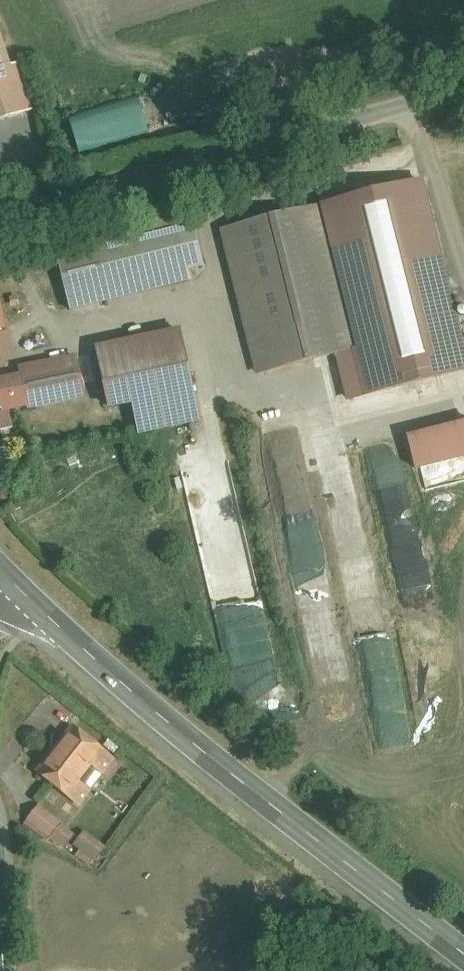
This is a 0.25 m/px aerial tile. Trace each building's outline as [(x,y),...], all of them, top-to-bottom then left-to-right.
[(20,92),(0,30),(0,99),(20,92)] [(228,210),(265,372),(339,355),(302,193),(228,210)] [(176,227),(61,258),(74,307),(189,275),(176,227)] [(0,317),(0,358),(9,356),(0,317)] [(183,353),(112,371),(128,435),(199,417),(183,353)] [(80,394),(73,363),(0,379),(0,412),(80,394)] [(121,757),(85,727),(49,770),(86,802),(99,786),(85,774),(97,759),(110,770),(121,757)] [(77,830),(40,805),(27,825),(64,850),(77,830)]
